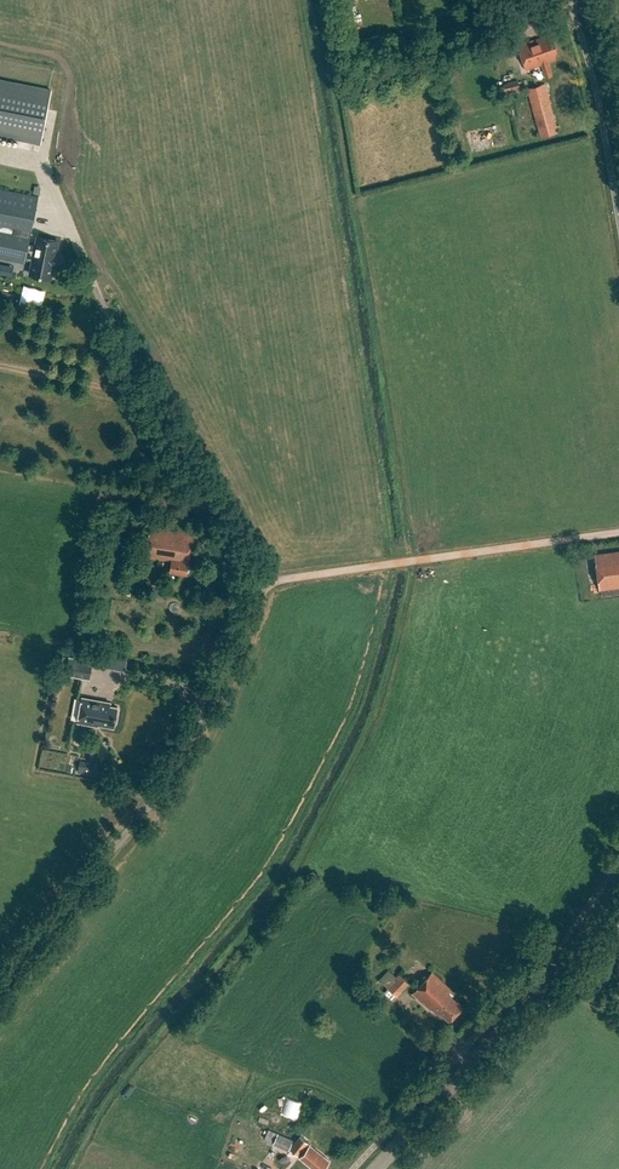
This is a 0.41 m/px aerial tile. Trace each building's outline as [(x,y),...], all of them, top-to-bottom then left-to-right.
[(490,44),(506,39),(503,31),(487,37),(490,44)] [(553,76),(549,63),(557,61),(554,53),(558,51),(554,36),(521,46),(529,69),(543,65),(547,78),(553,76)] [(0,80),(0,135),(40,144),(51,91),(0,80)] [(548,84),(530,89),(543,138),(561,133),(548,84)] [(25,263),(26,259),(34,260),(31,275),(49,279),(52,264),(55,265),(57,256),(54,256),(57,241),(38,237),(36,247),(28,245),(38,197),(0,189),(0,258),(25,263)] [(188,574),(195,533),(150,524),(145,556),(171,561),(170,571),(188,574)] [(598,555),(603,595),(618,593),(618,552),(598,555)] [(89,679),(92,661),(69,657),(66,675),(89,679)] [(98,725),(114,728),(117,707),(110,706),(110,704),(101,702),(101,701),(82,698),(78,723),(98,726),(98,725)] [(78,773),(97,776),(99,765),(80,761),(78,773)] [(433,971),(413,992),(430,1008),(431,1007),(437,1013),(439,1011),(449,1021),(463,1006),(449,993),(452,989),(433,971)] [(397,997),(409,984),(399,974),(387,987),(397,997)] [(261,1131),(264,1124),(256,1121),(253,1128),(261,1131)] [(274,1144),(289,1151),(291,1148),(294,1141),(279,1134),(274,1144)] [(310,1145),(311,1144),(301,1136),(291,1148),(301,1157),(316,1168),(323,1168),(330,1161),(310,1145)]
